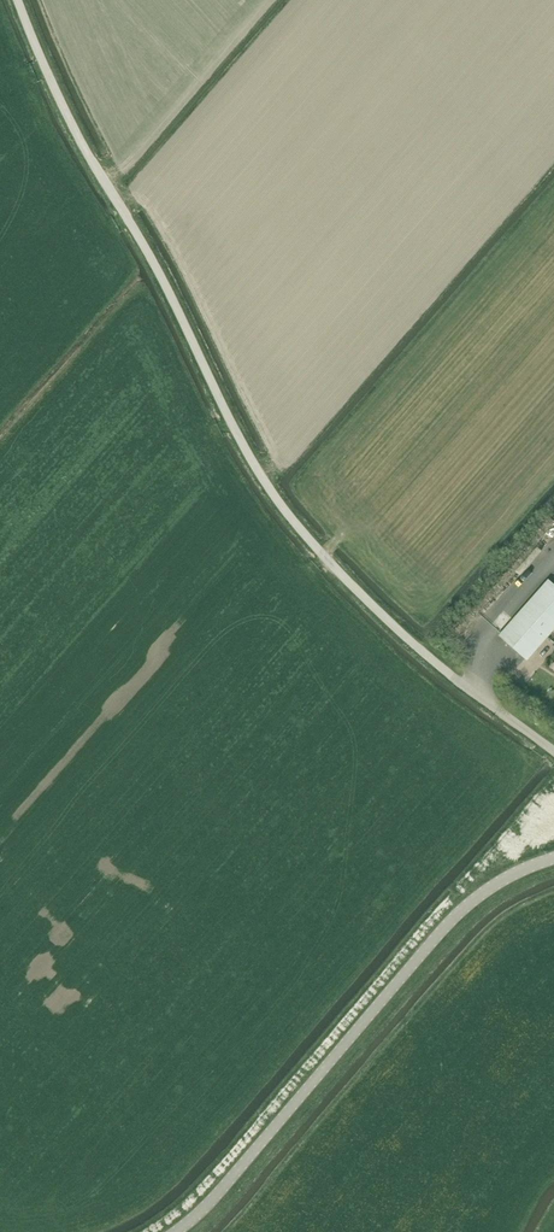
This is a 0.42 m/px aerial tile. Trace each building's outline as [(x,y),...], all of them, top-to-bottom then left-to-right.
[(527,659),(553,629),(553,585),(548,579),(499,635),(527,659)]
